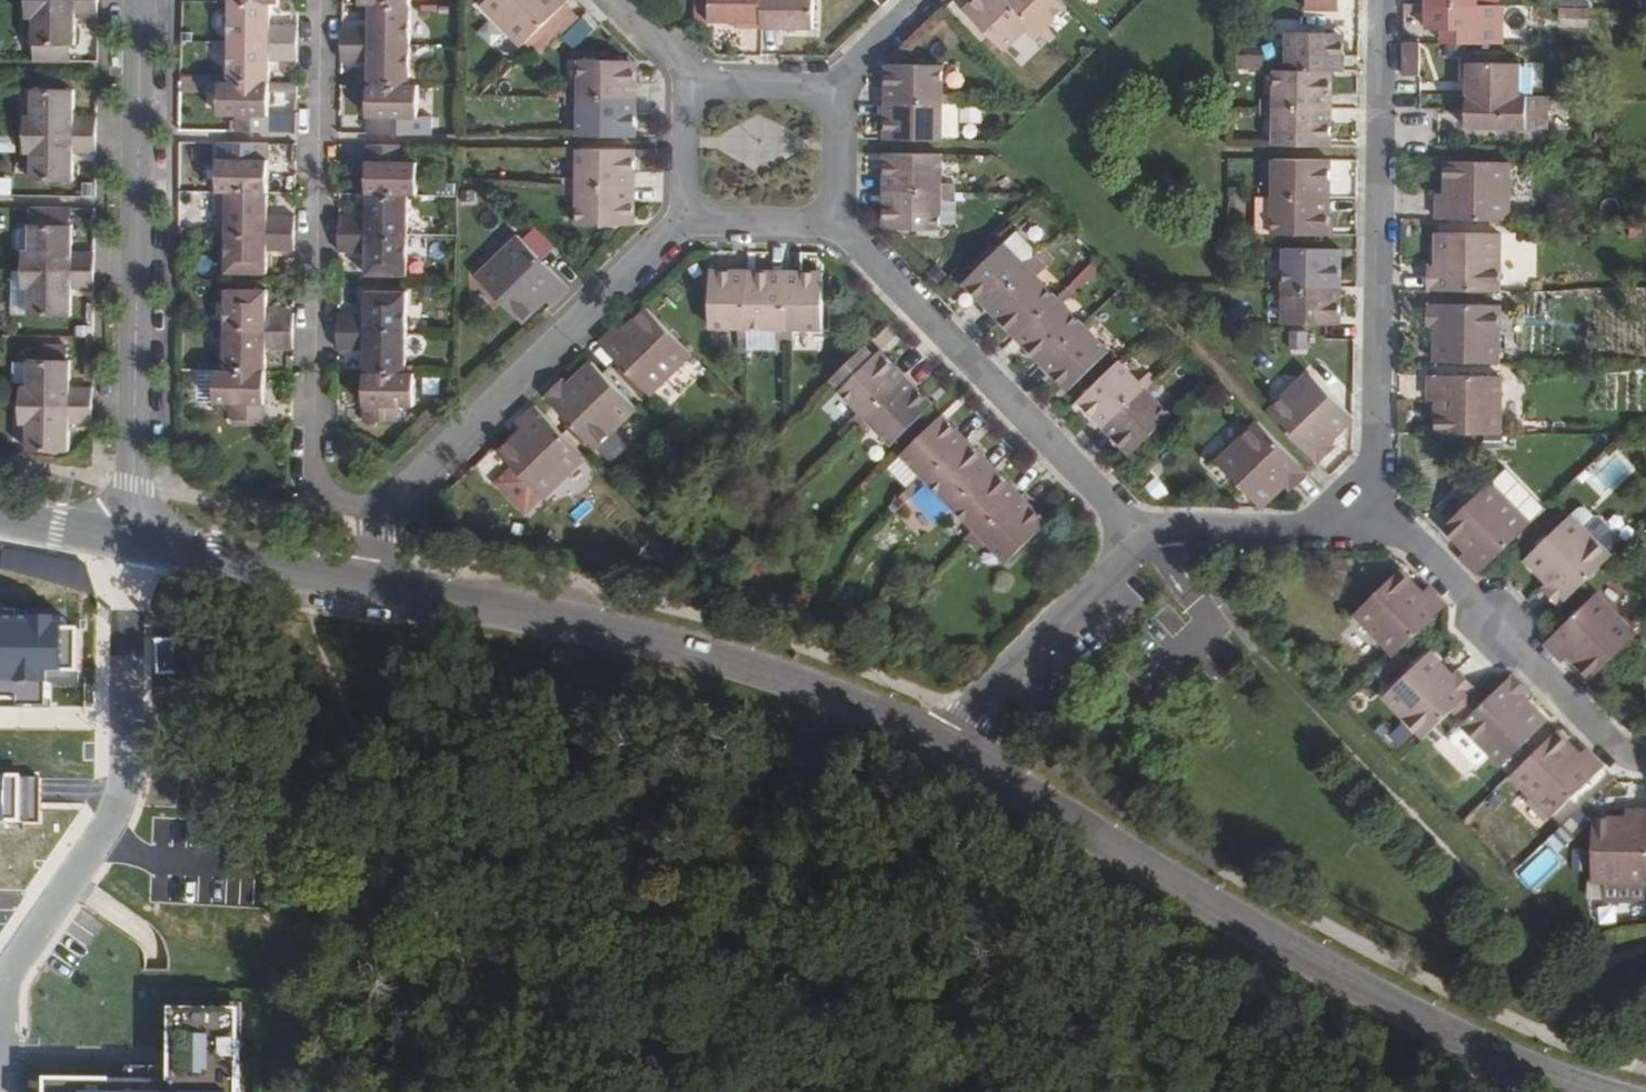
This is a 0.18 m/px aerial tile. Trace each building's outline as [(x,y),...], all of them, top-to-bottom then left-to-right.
[(98,20),(98,0),(75,0),(28,0),(28,19),(34,18),(34,62),(70,63),(70,46),(76,46),(76,19),(98,20)] [(482,5),(522,47),(571,0),(487,0),(482,5)] [(701,21),(762,23),(762,0),(701,0),(701,21)] [(762,28),(815,28),(815,0),(762,0),(762,23),(762,28)] [(966,12),(1005,51),(1024,32),(1033,41),(1039,34),(1007,0),(978,0),(966,12)] [(1060,0),(1007,0),(1039,34),(1048,43),(1055,37),(1046,27),(1067,7),(1060,0)] [(1563,6),(1572,6),(1572,14),(1590,14),(1590,6),(1596,6),(1597,0),(1563,0),(1563,6)] [(272,3),(230,3),(230,42),(297,43),(297,25),(273,25),(272,3)] [(1465,42),(1501,43),(1501,5),(1426,4),(1426,30),(1442,30),(1441,42),(1449,42),(1465,42)] [(411,45),(412,5),(370,5),(370,26),(343,26),(343,44),(411,45)] [(1563,14),(1572,14),(1572,6),(1563,6),(1563,14)] [(579,48),(597,27),(585,17),(567,38),(579,48)] [(1276,71),(1332,72),(1344,73),(1344,35),(1326,35),(1290,34),(1289,63),(1276,62),(1276,71)] [(297,43),(230,42),(229,83),(272,83),(273,61),(296,61),(297,43)] [(1404,76),(1419,76),(1420,42),(1404,42),(1404,76)] [(1464,55),(1465,42),(1449,42),(1449,55),(1464,55)] [(411,84),(411,45),(343,44),(342,61),(369,62),(369,84),(411,84)] [(1235,57),(1235,69),(1266,69),(1266,57),(1235,57)] [(636,99),(636,62),(581,62),(580,90),(568,90),(568,98),(636,99)] [(1467,95),(1521,96),(1521,64),(1468,63),(1467,95)] [(888,65),(887,104),(955,104),(955,95),(943,95),(943,66),(888,65)] [(1264,109),(1332,110),(1332,72),(1276,71),(1275,101),(1264,101),(1264,109)] [(229,83),(220,82),(220,115),(237,115),(237,132),(271,132),(272,83),(229,83)] [(369,133),(402,133),(402,117),(418,117),(418,84),(411,84),(369,84),(369,133)] [(25,135),(97,137),(97,118),(75,117),(74,90),(72,90),(35,90),(33,90),(33,117),(25,117),(25,135)] [(1546,129),(1546,96),(1521,96),(1467,95),(1467,128),(1492,128),(1493,128),(1504,128),(1546,129)] [(1561,126),(1561,97),(1547,97),(1546,126),(1561,126)] [(580,136),(635,137),(636,99),(568,98),(568,107),(580,108),(580,136)] [(955,104),(887,104),(886,140),(942,140),(942,113),(955,113),(955,104)] [(1275,146),(1331,147),(1332,110),(1264,109),(1264,117),(1276,117),(1275,146)] [(74,154),(96,155),(97,137),(25,135),(25,153),(32,153),(33,181),(73,181),(74,154)] [(269,143),(237,143),(237,160),(220,160),(219,192),(229,192),(268,193),(269,143)] [(402,161),(402,145),(369,145),(368,194),(410,195),(417,195),(418,162),(402,161)] [(567,179),(567,188),(635,189),(635,151),(579,150),(579,179),(567,179)] [(942,155),(887,154),(887,192),(953,192),(953,185),(942,185),(942,155)] [(1274,197),(1330,198),(1331,160),(1275,159),(1275,189),(1263,188),(1263,196),(1274,197)] [(1436,220),(1509,220),(1509,163),(1447,162),(1446,194),(1436,194),(1436,220)] [(579,226),(633,226),(635,224),(635,189),(567,188),(567,197),(578,197),(579,226)] [(229,192),(228,233),(294,233),(294,216),(268,215),(268,193),(229,192)] [(887,192),(886,231),(941,232),(941,202),(953,202),(953,192),(887,192)] [(410,195),(368,194),(368,216),(341,216),(340,234),(409,235),(410,195)] [(1274,235),(1330,236),(1330,198),(1274,197),(1257,197),(1257,235),(1274,235)] [(23,270),(95,271),(95,253),(72,253),(72,226),(70,226),(70,209),(34,209),(34,225),(31,225),(30,252),(23,252),(23,270)] [(1017,232),(1004,246),(1024,266),(1032,258),(1034,249),(1017,232)] [(294,233),(228,233),(227,273),(267,274),(268,251),(294,251),(294,233)] [(408,275),(409,235),(340,234),(340,252),(368,252),(368,275),(408,275)] [(1427,290),(1499,291),(1500,235),(1437,234),(1436,266),(1428,266),(1427,290)] [(545,303),(550,307),(569,289),(519,238),(478,278),(522,324),(545,303)] [(964,284),(991,311),(1038,264),(1032,258),(1024,266),(1004,246),(964,284)] [(1285,287),(1341,288),(1341,250),(1274,249),(1274,259),(1285,259),(1285,287)] [(1038,264),(991,311),(1017,338),(1057,299),(1037,279),(1045,271),(1038,264)] [(1088,265),(1062,284),(1070,295),(1096,276),(1088,265)] [(71,290),(94,291),(95,271),(23,270),(22,290),(30,290),(30,316),(71,317),(71,290)] [(748,330),(749,274),(711,273),(711,288),(711,329),(739,329),(739,341),(747,341),(748,330)] [(786,342),(786,274),(749,274),(748,330),(776,330),(776,342),(786,342)] [(823,274),(786,274),(786,342),(794,342),(794,331),(823,331),(823,274)] [(1325,323),(1340,325),(1341,288),(1285,287),(1273,287),(1273,296),(1284,296),(1284,323),(1325,323)] [(228,290),(227,330),(293,332),(294,314),(269,314),(269,290),(228,290)] [(1057,299),(1017,338),(1043,364),(1082,325),(1064,306),(1072,297),(1065,291),(1057,299)] [(339,315),(339,332),(406,333),(407,293),(367,293),(367,315),(339,315)] [(1435,362),(1499,363),(1499,306),(1427,305),(1427,333),(1436,334),(1435,362)] [(626,333),(618,326),(600,343),(651,396),(692,356),(648,311),(626,333)] [(1082,325),(1043,364),(1070,391),(1110,353),(1089,332),(1097,324),(1091,317),(1082,325)] [(268,350),(293,350),(293,332),(227,330),(227,371),(268,372),(268,350)] [(1307,332),(1287,331),(1286,349),(1305,350),(1307,332)] [(367,351),(367,373),(406,374),(406,333),(339,332),(338,350),(367,351)] [(21,387),(21,406),(93,407),(93,389),(70,388),(69,362),(65,361),(64,351),(37,351),(37,361),(29,361),(28,387),(21,387)] [(851,419),(857,425),(905,379),(879,353),(869,362),(859,351),(831,378),(843,390),(841,392),(859,411),(851,419)] [(1119,362),(1078,401),(1105,428),(1153,381),(1147,376),(1139,384),(1119,362)] [(562,380),(545,397),(596,449),(637,410),(592,365),(576,381),(570,386),(562,380)] [(267,421),(268,372),(227,371),(217,371),(217,404),(234,405),(233,420),(267,421)] [(406,374),(367,373),(366,423),(399,423),(399,406),(415,406),(416,374),(406,374)] [(576,381),(569,374),(562,380),(570,386),(576,381)] [(1332,442),(1353,419),(1353,418),(1310,375),(1270,413),(1320,465),(1337,448),(1332,442)] [(1437,433),(1501,434),(1500,377),(1429,377),(1429,402),(1437,403),(1437,433)] [(905,379),(857,425),(864,432),(873,424),(893,445),(932,405),(905,379)] [(1153,381),(1105,428),(1131,455),(1171,416),(1151,397),(1160,388),(1153,381)] [(69,426),(92,426),(93,407),(21,406),(20,425),(28,426),(28,452),(70,452),(69,426)] [(535,407),(517,424),(524,431),(500,454),(513,466),(545,499),(586,459),(535,407)] [(941,415),(901,455),(921,475),(898,498),(904,504),(927,481),(967,442),(941,415)] [(1217,463),(1261,508),(1263,508),(1284,488),(1290,492),(1309,475),(1259,424),(1217,463)] [(939,510),(945,517),(954,508),(993,470),(967,442),(927,481),(948,502),(939,510)] [(545,499),(513,466),(502,477),(502,489),(523,510),(534,508),(545,499)] [(966,538),(972,543),(1020,496),(993,470),(954,508),(975,530),(966,538)] [(193,478),(204,490),(211,483),(202,471),(193,478)] [(1154,502),(1167,492),(1154,477),(1142,487),(1154,502)] [(1479,575),(1529,526),(1489,485),(1444,528),(1466,550),(1460,556),(1479,575)] [(1020,496),(972,543),(979,551),(986,543),(1007,562),(1046,523),(1020,496)] [(891,506),(896,512),(904,504),(898,498),(891,506)] [(1559,609),(1610,558),(1571,516),(1526,560),(1549,584),(1542,591),(1559,609)] [(1395,657),(1447,606),(1429,588),(1423,594),(1400,571),(1355,616),(1395,657)] [(1546,646),(1563,662),(1569,656),(1591,680),(1636,636),(1597,595),(1546,646)] [(0,615),(0,696),(18,696),(18,708),(47,708),(47,673),(78,673),(79,629),(62,628),(62,616),(0,615)] [(1426,738),(1477,688),(1459,671),(1454,676),(1431,654),(1385,698),(1426,738)] [(1526,699),(1531,693),(1514,675),(1463,725),(1491,754),(1503,766),(1548,722),(1526,699)] [(1466,728),(1458,735),(1457,743),(1475,761),(1483,761),(1491,754),(1466,728)] [(1551,818),(1604,767),(1586,748),(1579,754),(1556,732),(1511,776),(1551,818)] [(41,825),(42,775),(0,775),(0,825),(41,825)] [(1594,882),(1645,882),(1645,810),(1626,810),(1626,818),(1594,818),(1594,882)] [(48,1078),(48,1091),(247,1091),(247,1000),(226,1000),(226,1006),(173,1006),(173,1066),(132,1067),(132,1080),(115,1080),(115,1078),(48,1078)]
